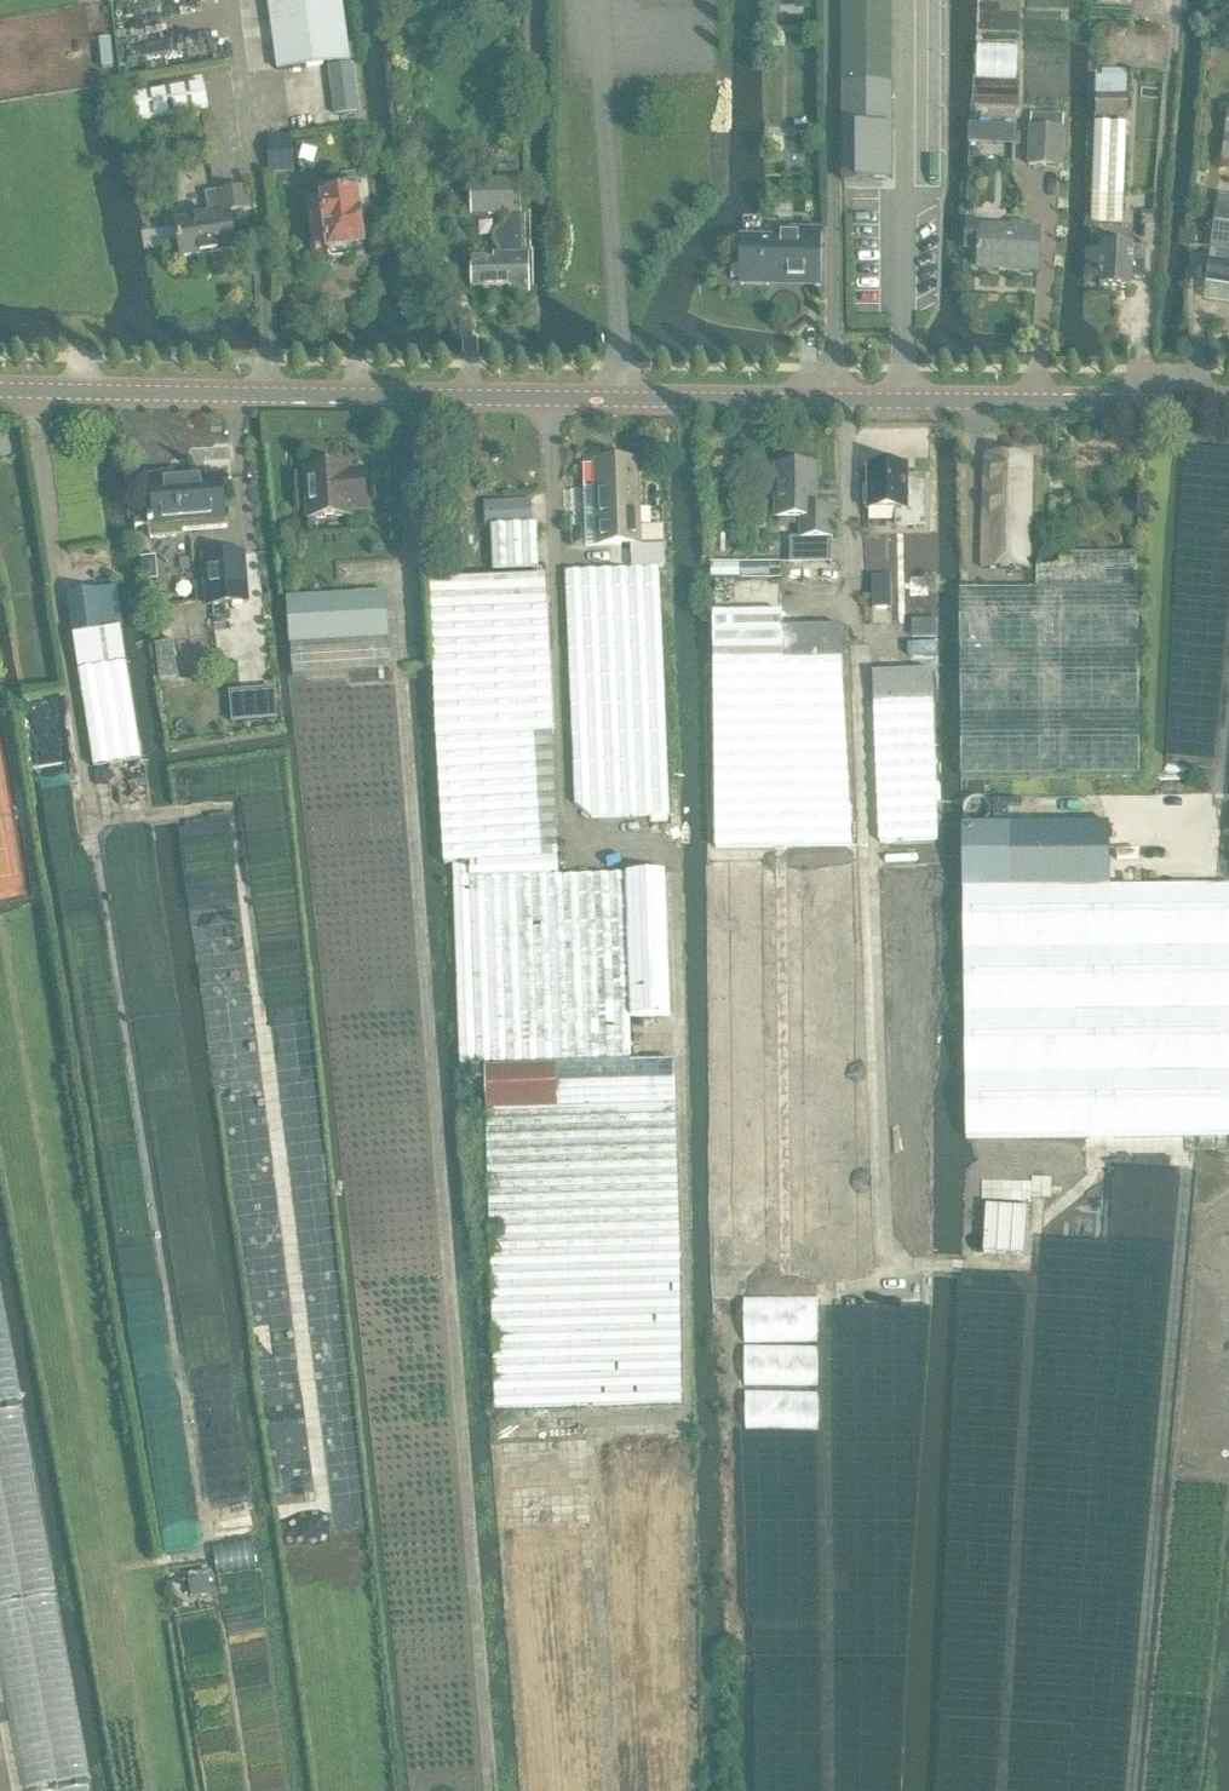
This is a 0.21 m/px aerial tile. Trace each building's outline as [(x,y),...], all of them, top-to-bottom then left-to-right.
[(277,73),(348,64),(340,0),(267,0),(277,73)] [(798,10),(814,10),(814,0),(798,0),(798,10)] [(842,130),(844,130),(844,182),(882,182),(893,182),(893,130),(891,130),(891,0),(843,0),(842,130)] [(353,65),(329,68),(335,116),(359,112),(353,65)] [(1094,117),(1125,117),(1126,78),(1094,78),(1094,117)] [(203,85),(130,98),(134,122),(207,110),(203,85)] [(1030,116),(1028,167),(1062,169),(1064,118),(1030,116)] [(1091,225),(1122,226),(1125,125),(1094,124),(1091,225)] [(294,175),(292,137),(268,138),(269,176),(294,175)] [(352,253),(365,251),(356,177),(342,179),(344,199),(321,202),(321,204),(309,206),(315,257),(328,256),(330,261),(333,264),(350,261),(353,258),(352,253)] [(496,257),(495,263),(473,264),(474,292),(529,290),(528,257),(525,257),(524,216),(520,216),(519,183),(470,184),(471,219),(505,218),(501,229),(498,231),(495,234),(493,238),(493,243),(494,247),(497,250),(496,257)] [(236,252),(230,215),(249,212),(245,189),(216,194),(219,217),(174,224),(179,260),(236,252)] [(1215,207),(1209,250),(1228,253),(1228,209),(1215,207)] [(967,221),(965,248),(979,249),(977,268),(1038,271),(1040,231),(1027,230),(1027,224),(1012,224),(1011,229),(981,228),(981,222),(967,221)] [(742,240),(741,285),(743,285),(743,282),(767,282),(767,285),(768,285),(768,279),(817,280),(817,286),(818,286),(819,231),(818,231),(818,232),(778,231),(776,231),(776,241),(743,240),(742,240)] [(1083,281),(1099,282),(1098,288),(1130,290),(1131,265),(1143,266),(1144,251),(1100,248),(1100,255),(1085,254),(1083,281)] [(1204,286),(1228,289),(1228,266),(1207,263),(1204,286)] [(980,571),(1027,572),(1028,560),(1050,561),(1051,533),(1029,532),(1031,458),(984,457),(980,571)] [(595,466),(583,466),(584,489),(596,489),(598,546),(640,545),(638,462),(595,463),(595,466)] [(314,470),(308,470),(311,521),(350,518),(349,511),(367,510),(365,475),(347,476),(347,468),(329,469),(325,465),(317,466),(314,470)] [(865,488),(865,507),(868,506),(868,510),(897,510),(897,526),(926,525),(925,479),(908,479),(908,466),(867,466),(868,488),(865,488)] [(831,510),(814,510),(814,469),(778,469),(778,520),(801,520),(801,540),(831,540),(831,510)] [(167,475),(151,477),(153,502),(148,502),(150,539),(176,537),(176,532),(227,528),(223,478),(167,482),(167,475)] [(471,489),(467,485),(456,486),(456,501),(472,500),(471,489)] [(503,526),(502,505),(485,506),(486,526),(503,526)] [(490,528),(492,572),(539,570),(537,526),(490,528)] [(215,556),(217,584),(206,585),(207,606),(248,602),(244,554),(215,556)] [(960,744),(960,779),(1137,777),(1137,725),(1137,672),(1136,556),(1057,556),(1057,571),(1035,572),(1035,590),(958,590),(960,744)] [(741,564),(712,564),(712,581),(741,581),(781,581),(781,564),(741,564)] [(669,816),(660,571),(660,569),(565,572),(575,805),(591,818),(669,816)] [(146,579),(160,577),(159,570),(145,571),(146,579)] [(546,577),(430,582),(444,865),(452,865),(453,879),(461,1069),(484,1068),(497,1408),(681,1402),(680,1259),(672,1063),(631,1065),(629,1018),(670,1017),(664,871),(558,875),(546,577)] [(873,610),(893,609),(891,579),(872,580),(873,610)] [(122,664),(126,663),(114,589),(66,597),(78,671),(93,764),(136,757),(122,664)] [(287,599),(290,645),(292,677),(390,671),(388,639),(385,593),(287,599)] [(712,614),(707,614),(713,1265),(848,1264),(843,613),(782,613),(712,614)] [(178,679),(174,642),(157,643),(161,681),(178,679)] [(873,703),(931,700),(930,672),(872,674),(873,703)] [(873,703),(879,842),(937,840),(931,700),(873,703)] [(961,826),(961,889),(1108,888),(1108,825),(961,826)] [(961,889),(961,929),(962,1000),(963,1060),(963,1097),(964,1138),(975,1138),(1051,1137),(1228,1136),(1228,886),(1148,887),(1108,888),(961,889)] [(986,1206),(984,1254),(1027,1256),(1029,1208),(986,1206)] [(208,1581),(189,1584),(191,1600),(210,1597),(208,1581)]
